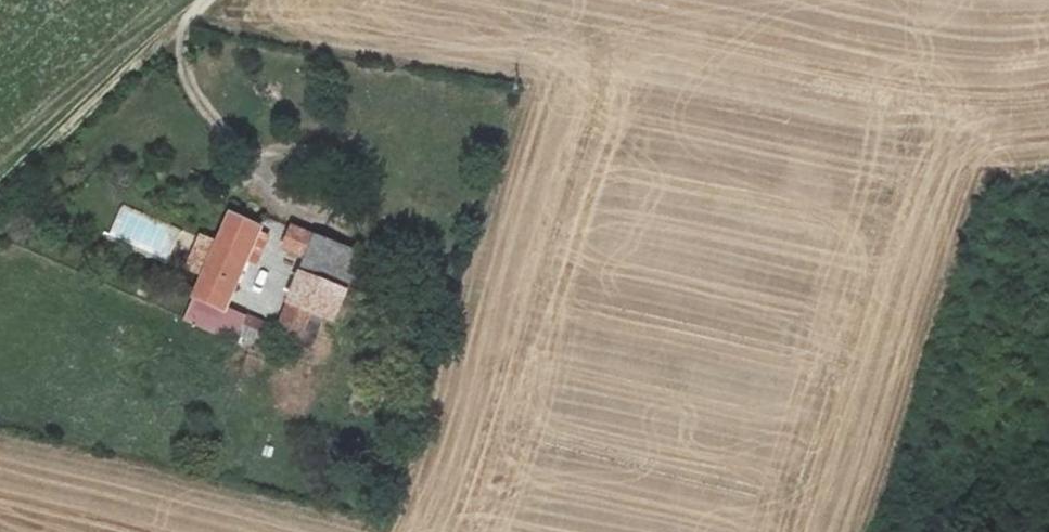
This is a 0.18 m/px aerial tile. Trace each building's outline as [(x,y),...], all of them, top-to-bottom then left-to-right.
[(226,308),(250,256),(259,259),(269,235),(259,231),(262,226),(226,211),(214,242),(198,235),(186,267),(202,273),(192,295),(195,297),(185,319),(260,351),(269,325),(226,308)] [(305,254),(279,330),(303,338),(306,328),(313,311),(337,319),(362,252),(290,224),(282,245),(305,254)]
